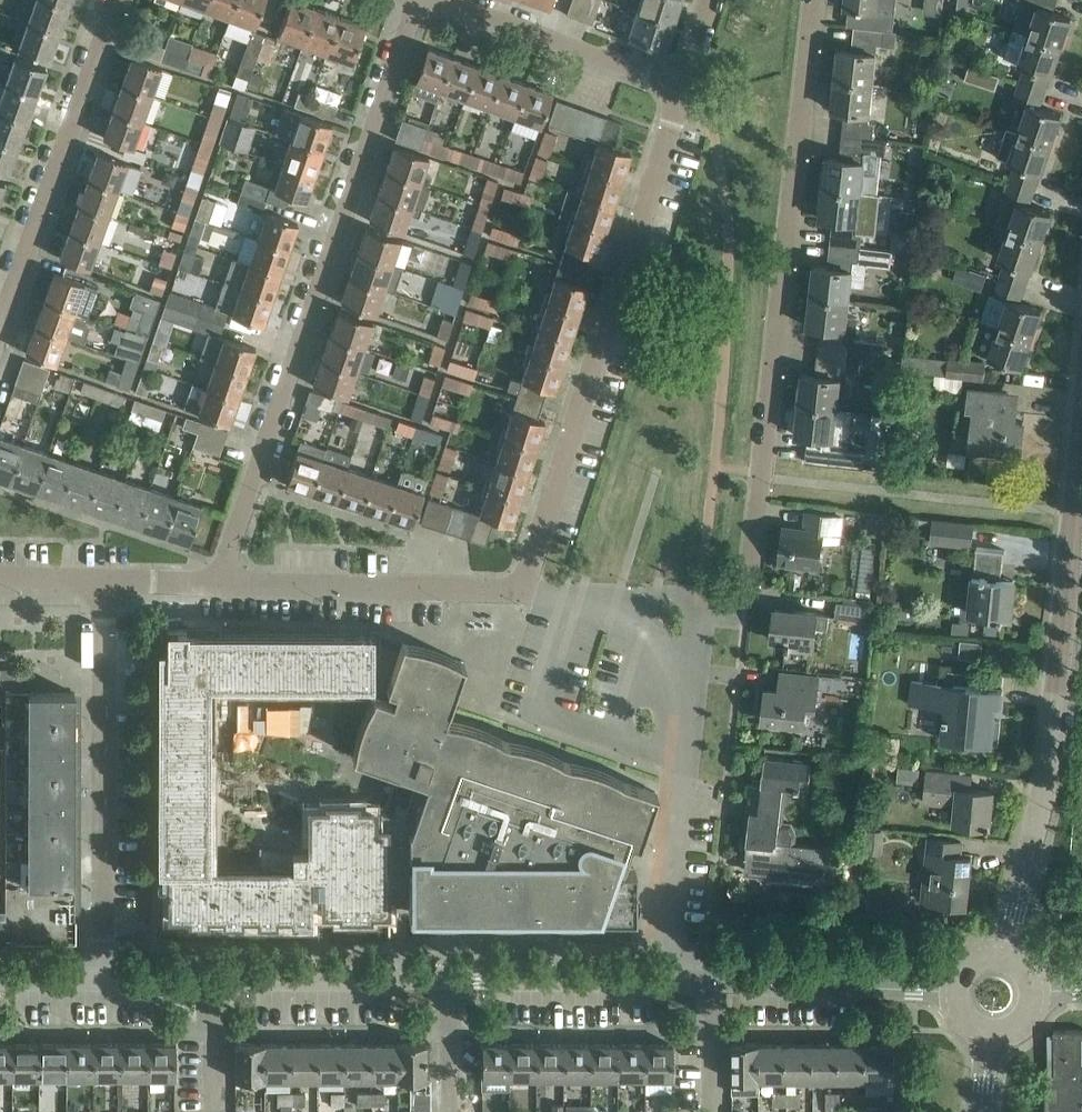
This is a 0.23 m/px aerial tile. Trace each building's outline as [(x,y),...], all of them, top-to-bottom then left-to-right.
[(29,20),(59,31),(69,5),(55,0),(36,0),(29,20)] [(183,0),(205,8),(208,0),(183,0)] [(230,17),(237,0),(208,0),(205,8),(230,17)] [(230,17),(255,26),(265,0),(237,0),(230,17)] [(303,42),(316,6),(299,0),(291,0),(278,33),(303,42)] [(581,18),(587,0),(572,0),(567,13),(581,18)] [(592,22),(593,22),(601,0),(587,0),(581,18),(592,22)] [(639,8),(674,20),(680,0),(642,0),(639,8)] [(845,7),(850,7),(848,24),(855,25),(855,27),(859,27),(859,26),(894,30),(897,0),(846,0),(845,7)] [(1013,28),(1030,34),(1062,45),(1072,15),(1054,10),(1058,0),(1023,0),(1013,28)] [(325,58),(326,59),(342,16),(316,6),(303,42),(328,51),(325,58)] [(674,20),(639,8),(637,14),(630,35),(666,47),(674,20)] [(342,16),(326,59),(350,68),(366,25),(342,16)] [(59,31),(29,20),(19,47),(49,58),(59,31)] [(839,48),(835,79),(874,83),(878,45),(896,47),(897,31),(894,30),(859,26),(859,27),(856,50),(839,48)] [(1026,66),(1021,81),(1046,90),(1051,73),(1052,74),(1062,45),(1030,34),(1013,28),(1003,58),(1026,66)] [(135,52),(161,60),(167,42),(163,41),(161,46),(154,43),(157,33),(146,30),(143,40),(140,39),(135,52)] [(256,60),(265,35),(252,31),(237,73),(249,77),(256,60)] [(276,39),(265,35),(256,60),(267,65),(276,39)] [(438,100),(441,89),(454,56),(427,46),(412,91),(438,100)] [(167,63),(184,68),(188,57),(177,54),(179,49),(172,47),(167,63)] [(37,93),(46,66),(16,55),(6,82),(0,80),(37,93)] [(133,56),(123,83),(153,94),(163,67),(133,56)] [(441,89),(465,98),(477,64),(454,56),(441,89)] [(188,57),(184,68),(200,74),(204,63),(188,57)] [(488,113),(490,107),(503,73),(477,64),(465,98),(466,98),(464,104),(488,113)] [(986,69),(982,83),(995,88),(1000,74),(986,69)] [(514,116),(516,116),(528,83),(503,73),(490,107),(492,107),(491,111),(513,119),(514,116)] [(874,83),(835,79),(832,109),(850,110),(847,136),(874,139),(875,123),(870,122),(874,83)] [(27,120),(37,93),(0,80),(0,110),(27,120)] [(1029,103),(1019,131),(1053,142),(1062,113),(1040,106),(1046,90),(1021,81),(1015,98),(1029,103)] [(123,83),(114,109),(144,120),(153,94),(123,83)] [(528,83),(516,116),(541,125),(553,92),(528,83)] [(219,84),(210,113),(223,117),(232,89),(219,84)] [(313,96),(308,109),(334,118),(338,105),(342,95),(326,89),(322,100),(313,96)] [(230,116),(245,121),(254,96),(238,91),(230,116)] [(295,104),(308,109),(313,96),(299,92),(295,104)] [(548,125),(560,129),(570,102),(557,98),(548,125)] [(560,129),(575,135),(585,108),(570,102),(560,129)] [(292,139),(323,150),(332,123),(284,106),(276,131),(293,137),(292,139)] [(575,135),(587,139),(596,112),(585,108),(575,135)] [(144,120),(114,109),(104,136),(134,147),(144,120)] [(18,145),(27,120),(0,110),(0,139),(18,145)] [(587,139),(599,143),(599,141),(608,116),(596,112),(587,139)] [(210,113),(201,139),(214,144),(223,117),(210,113)] [(608,116),(599,141),(613,145),(622,121),(608,116)] [(421,147),(428,126),(429,126),(403,117),(396,138),(421,147)] [(221,142),(231,145),(237,128),(226,124),(221,142)] [(421,147),(446,155),(449,145),(443,142),(446,133),(428,126),(421,147)] [(1016,162),(1011,178),(1036,187),(1041,171),(1043,171),(1053,142),(1019,131),(1007,127),(997,156),(1016,162)] [(538,150),(550,154),(557,132),(546,128),(538,150)] [(827,157),(823,188),(862,192),(867,153),(886,155),(888,140),(874,139),(847,136),(844,159),(827,157)] [(0,139),(0,170),(8,173),(18,145),(0,139)] [(201,139),(189,174),(202,178),(214,144),(201,139)] [(283,164),(315,175),(323,150),(292,139),(283,164)] [(586,153),(582,164),(623,177),(631,151),(613,145),(599,141),(599,143),(595,156),(586,153)] [(912,159),(922,161),(924,144),(914,143),(912,159)] [(396,144),(387,169),(421,181),(429,183),(432,175),(424,172),(430,156),(396,144)] [(446,155),(471,164),(475,153),(449,145),(446,155)] [(99,151),(89,177),(119,188),(129,162),(99,151)] [(471,164),(496,173),(500,162),(475,153),(471,164)] [(529,175),(541,180),(548,158),(536,154),(529,175)] [(500,162),(496,173),(521,181),(525,170),(500,162)] [(244,183),(241,190),(267,199),(285,205),(289,193),(306,199),(315,175),(283,164),(275,189),(242,178),(241,182),(244,183)] [(588,177),(583,193),(614,203),(623,177),(582,164),(582,165),(586,166),(583,175),(588,177)] [(387,169),(379,194),(413,206),(413,205),(421,208),(424,199),(416,196),(417,195),(420,196),(424,184),(421,183),(421,181),(387,169)] [(189,174),(178,208),(191,212),(202,178),(189,174)] [(491,203),(499,179),(488,176),(480,200),(491,203)] [(89,177),(80,203),(110,214),(119,188),(89,177)] [(996,223),(1010,228),(1043,239),(1052,211),(1030,203),(1036,187),(1011,178),(996,223)] [(905,183),(904,193),(919,195),(920,185),(905,183)] [(501,196),(529,204),(532,194),(505,186),(501,196)] [(838,219),(835,243),(862,247),(864,232),(858,232),(862,192),(823,188),(820,217),(838,219)] [(267,199),(241,190),(237,202),(263,211),(267,199)] [(573,206),(569,217),(606,229),(614,203),(583,193),(578,208),(573,206)] [(196,216),(206,219),(209,220),(216,199),(203,194),(196,216)] [(413,206),(379,194),(370,219),(404,231),(413,206)] [(491,203),(480,200),(471,226),(482,230),(491,203)] [(80,203),(70,230),(100,241),(110,214),(80,203)] [(191,212),(178,208),(172,224),(185,229),(191,212)] [(268,212),(259,239),(289,249),(299,222),(268,212)] [(206,219),(196,216),(187,241),(198,244),(206,219)] [(606,229),(569,217),(566,227),(572,228),(562,257),(587,265),(591,252),(598,255),(606,229)] [(490,234),(517,243),(521,232),(493,224),(490,234)] [(368,226),(359,251),(394,263),(403,238),(368,226)] [(1006,260),(1001,276),(1026,284),(1031,268),(1033,269),(1043,239),(1010,228),(1000,258),(1006,260)] [(100,241),(70,230),(61,256),(91,267),(100,241)] [(164,247),(159,262),(171,266),(180,240),(168,235),(160,232),(156,244),(164,247)] [(463,251),(475,254),(480,236),(469,233),(463,251)] [(233,256),(232,257),(281,274),(289,249),(259,239),(251,262),(233,256)] [(485,250),(512,258),(516,248),(488,239),(485,250)] [(815,265),(811,296),(851,300),(852,284),(863,285),(866,263),(891,265),(892,250),(862,247),(835,243),(832,267),(815,265)] [(178,266),(189,269),(195,252),(184,249),(178,266)] [(359,251),(351,276),(386,288),(394,263),(359,251)] [(899,282),(912,284),(915,255),(902,253),(899,282)] [(232,257),(224,282),(272,299),(281,274),(232,257)] [(456,277),(466,280),(472,262),(461,258),(456,277)] [(171,266),(159,262),(150,289),(162,293),(171,266)] [(546,290),(543,299),(580,311),(588,285),(581,283),(585,270),(561,263),(552,292),(546,290)] [(965,283),(983,289),(988,274),(970,268),(965,283)] [(45,299),(74,309),(88,314),(98,286),(55,271),(45,299)] [(386,288),(351,276),(342,301),(377,313),(378,311),(385,313),(393,291),(386,289),(386,288)] [(990,293),(981,321),(1032,338),(1042,308),(1021,301),(1026,284),(1001,276),(994,294),(990,293)] [(200,314),(200,315),(224,323),(228,311),(264,323),(272,299),(224,282),(215,307),(200,302),(187,297),(183,308),(200,314)] [(137,329),(136,331),(148,336),(161,298),(135,289),(130,304),(134,305),(126,326),(137,329)] [(445,309),(456,312),(462,294),(451,291),(445,309)] [(469,301),(496,310),(499,300),(472,291),(469,301)] [(823,352),(861,356),(883,358),(885,341),(856,338),(858,316),(849,315),(851,300),(811,296),(808,325),(825,327),(823,352)] [(45,299),(36,325),(65,335),(74,309),(45,299)] [(545,311),(540,327),(572,337),(580,311),(543,299),(540,309),(545,311)] [(477,322),(490,326),(494,315),(466,307),(463,317),(477,322)] [(340,309),(331,334),(365,345),(374,320),(340,309)] [(200,315),(195,329),(220,337),(224,323),(200,315)] [(437,334),(448,338),(454,319),(443,316),(437,334)] [(981,321),(971,349),(1023,366),(1032,338),(981,321)] [(65,335),(36,325),(26,351),(56,362),(65,335)] [(526,350),(526,351),(563,363),(572,337),(540,327),(536,342),(527,340),(524,350),(526,350)] [(148,336),(136,331),(131,345),(143,350),(148,336)] [(331,334),(322,359),(357,370),(365,345),(331,334)] [(225,336),(216,362),(247,372),(256,346),(225,336)] [(412,346),(425,350),(428,342),(434,344),(429,360),(440,364),(446,345),(416,336),(412,346)] [(153,339),(144,366),(155,370),(164,343),(153,339)] [(948,375),(965,376),(985,379),(987,364),(967,361),(971,351),(964,348),(960,361),(950,360),(948,375)] [(563,363),(526,351),(523,360),(529,362),(524,380),(511,376),(508,388),(544,399),(548,386),(555,389),(563,363)] [(861,356),(823,352),(820,375),(802,373),(799,404),(839,409),(843,369),(859,371),(861,356)] [(24,356),(19,371),(45,380),(50,365),(24,356)] [(118,384),(130,388),(139,361),(127,356),(118,384)] [(447,368),(475,377),(478,367),(450,358),(447,368)] [(357,370),(322,359),(314,384),(348,395),(357,370)] [(397,361),(392,374),(406,378),(410,366),(397,361)] [(216,362),(208,388),(238,398),(247,372),(216,362)] [(155,370),(144,366),(136,391),(146,394),(155,370)] [(54,385),(70,391),(75,376),(59,370),(54,385)] [(19,371),(14,383),(12,391),(38,400),(41,390),(45,391),(49,381),(45,380),(19,371)] [(425,373),(420,390),(430,393),(435,377),(425,373)] [(442,383),(470,392),(473,382),(445,373),(442,383)] [(965,376),(948,375),(936,373),(934,388),(963,391),(965,376)] [(81,390),(96,395),(100,384),(85,379),(81,390)] [(100,384),(96,395),(121,405),(125,394),(100,384)] [(238,398),(208,388),(204,398),(189,393),(184,407),(230,423),(238,398)] [(341,399),(311,388),(306,401),(331,409),(332,406),(338,408),(341,399)] [(968,407),(975,408),(971,446),(999,449),(1021,451),(1024,421),(1015,420),(1016,411),(1007,410),(1009,392),(987,390),(970,388),(968,407)] [(430,393),(420,390),(411,417),(422,420),(430,393)] [(129,418),(144,423),(151,402),(135,397),(131,408),(132,408),(129,418)] [(495,432),(500,434),(537,445),(545,420),(538,417),(542,404),(518,397),(509,425),(498,422),(495,432)] [(354,414),(364,417),(368,408),(342,399),(339,409),(346,412),(354,414)] [(151,402),(144,423),(159,429),(167,408),(151,402)] [(839,409),(799,404),(796,434),(813,435),(810,460),(863,466),(865,450),(847,448),(851,410),(839,409)] [(368,408),(364,417),(389,425),(392,416),(368,408)] [(430,422),(458,431),(461,420),(433,411),(430,422)] [(895,415),(878,413),(876,413),(876,416),(875,428),(881,429),(878,452),(891,454),(895,415)] [(183,425),(198,430),(202,419),(187,414),(183,425)] [(354,414),(351,426),(361,429),(364,417),(354,414)] [(395,429),(414,435),(418,424),(399,418),(395,429)] [(198,430),(197,432),(224,441),(228,429),(202,419),(198,430)] [(422,437),(440,443),(443,432),(425,426),(422,437)] [(197,432),(193,445),(220,454),(224,441),(197,432)] [(503,445),(498,461),(529,471),(537,445),(500,434),(497,443),(503,445)] [(11,479),(23,443),(0,435),(0,476),(11,479)] [(287,483),(312,491),(323,458),(326,447),(301,439),(287,483)] [(11,479),(35,488),(48,452),(23,443),(11,479)] [(439,465),(451,469),(457,448),(445,444),(439,465)] [(950,449),(948,463),(965,465),(966,451),(950,449)] [(35,488),(61,497),(74,461),(48,452),(35,488)] [(312,491),(337,499),(348,466),(323,458),(312,491)] [(61,497),(87,505),(99,469),(74,461),(61,497)] [(487,475),(484,485),(521,497),(529,471),(498,461),(493,477),(487,475)] [(337,499),(363,508),(373,474),(348,466),(337,499)] [(87,505),(113,514),(125,478),(99,469),(87,505)] [(430,492),(442,495),(449,473),(437,470),(430,492)] [(363,508),(388,516),(399,483),(373,474),(363,508)] [(113,514),(138,523),(151,487),(125,478),(113,514)] [(399,483),(388,516),(413,524),(424,491),(399,483)] [(481,513),(495,517),(512,523),(521,497),(484,485),(481,495),(487,497),(481,513)] [(138,523),(163,532),(176,496),(151,487),(138,523)] [(176,496),(163,532),(190,541),(202,505),(176,496)] [(421,522),(435,526),(443,502),(429,497),(421,522)] [(435,526),(448,530),(456,506),(443,502),(435,526)] [(448,530),(460,534),(468,510),(456,506),(448,530)] [(460,534),(473,538),(481,514),(468,510),(460,534)] [(781,560),(803,563),(819,565),(822,539),(838,541),(842,516),(809,512),(807,529),(785,527),(781,560)] [(473,538),(486,543),(495,517),(481,513),(481,514),(473,538)] [(930,542),(972,546),(974,523),(932,518),(930,542)] [(863,545),(858,589),(874,591),(879,547),(863,545)] [(1001,582),(1005,549),(980,546),(972,613),(999,615),(998,618),(1003,618),(1004,616),(1011,617),(1015,583),(1001,582)] [(838,616),(873,620),(875,604),(839,600),(838,616)] [(820,614),(821,612),(776,607),(772,638),(787,640),(786,646),(792,646),(816,649),(818,629),(830,630),(831,615),(820,614)] [(955,620),(954,632),(970,633),(970,621),(955,620)] [(986,623),(984,634),(999,635),(1000,625),(986,623)] [(208,739),(208,679),(208,661),(187,661),(187,633),(187,627),(168,627),(168,649),(161,649),(161,876),(171,876),(171,866),(207,866),(208,739)] [(187,661),(208,661),(208,679),(371,679),(371,677),(371,627),(370,627),(370,640),(356,640),(356,633),(187,633),(187,661)] [(397,769),(387,801),(387,864),(388,864),(388,896),(409,896),(409,914),(414,914),(420,915),(427,916),(433,917),(439,917),(446,917),(452,917),(458,916),(464,915),(471,914),(478,914),(484,915),(490,916),(496,917),(502,917),(508,917),(515,917),(521,916),(528,915),(535,914),(542,914),(549,915),(555,916),(562,917),(568,917),(575,917),(581,917),(587,916),(593,915),(599,914),(636,914),(636,865),(625,865),(624,864),(632,839),(640,841),(658,790),(650,787),(622,777),(617,774),(611,771),(606,769),(600,766),(594,764),(588,763),(582,761),(576,760),(569,759),(562,756),(557,753),(551,750),(545,748),(539,746),(533,743),(527,742),(521,740),(515,739),(509,738),(502,736),(496,733),(491,730),(485,727),(480,725),(474,723),(468,721),(462,719),(456,718),(450,717),(446,716),(464,664),(465,660),(461,659),(455,656),(450,653),(444,650),(438,648),(432,646),(426,644),(420,642),(414,641),(407,640),(402,639),(401,643),(397,656),(381,650),(381,627),(371,627),(371,677),(380,680),(375,692),(374,692),(373,696),(367,706),(363,715),(360,724),(357,733),(355,742),(354,750),(353,754),(397,769)] [(878,633),(874,637),(876,643),(882,644),(885,640),(884,634),(878,633)] [(763,719),(785,721),(806,724),(808,706),(817,707),(818,693),(861,698),(863,680),(790,672),(788,690),(767,688),(763,719)] [(942,739),(993,744),(997,705),(1002,705),(1004,689),(914,681),(912,703),(945,706),(942,739)] [(28,691),(28,689),(14,689),(14,718),(6,718),(6,750),(0,756),(0,949),(5,949),(14,941),(14,940),(74,940),(74,924),(81,924),(81,892),(28,892),(28,691)] [(75,691),(28,691),(28,892),(81,892),(82,702),(75,702),(75,691)] [(850,769),(866,771),(868,758),(852,756),(850,769)] [(796,842),(798,833),(793,821),(785,820),(789,786),(812,788),(815,764),(765,758),(762,781),(751,780),(743,857),(754,858),(752,872),(771,874),(771,878),(815,883),(815,879),(834,881),(838,847),(796,842)] [(957,804),(955,822),(990,826),(994,790),(960,787),(961,773),(930,770),(927,801),(957,804)] [(171,893),(171,899),(171,913),(310,913),(310,902),(324,902),(323,909),(341,909),(341,914),(370,914),(370,909),(388,909),(388,896),(388,864),(387,864),(387,801),(385,808),(380,806),(381,825),(375,825),(375,807),(357,807),(357,802),(328,802),(328,807),(311,806),(310,850),(293,850),(293,868),(207,866),(171,866),(171,876),(171,887),(169,887),(169,893),(171,893)] [(972,856),(951,854),(952,840),(930,837),(923,900),(966,905),(972,856)] [(1055,1029),(1055,1036),(1056,1036),(1056,1076),(1046,1076),(1046,1111),(1081,1111),(1081,1029),(1055,1029)] [(264,1078),(267,1078),(267,1041),(236,1041),(236,1078),(252,1078),(252,1087),(264,1087),(264,1078)] [(267,1078),(293,1078),(293,1041),(267,1041),(267,1078)] [(293,1078),(320,1078),(320,1041),(293,1041),(293,1078)] [(320,1078),(347,1078),(347,1041),(320,1041),(320,1078)] [(373,1086),(374,1086),(374,1041),(347,1041),(347,1078),(373,1078),(373,1086)] [(400,1080),(401,1080),(401,1041),(374,1041),(374,1086),(397,1086),(397,1078),(400,1078),(400,1080)] [(401,1080),(412,1080),(412,1111),(426,1111),(431,1111),(431,1077),(426,1077),(426,1041),(401,1041),(401,1080)] [(762,1042),(733,1041),(733,1092),(761,1092),(762,1042)] [(13,1042),(0,1042),(0,1075),(13,1075),(13,1042)] [(40,1042),(13,1042),(13,1075),(40,1075),(40,1042)] [(67,1042),(40,1042),(40,1075),(67,1075),(67,1042)] [(95,1042),(67,1042),(67,1075),(95,1075),(95,1042)] [(122,1042),(95,1042),(95,1075),(122,1075),(122,1042)] [(149,1042),(122,1042),(122,1075),(149,1075),(149,1042)] [(176,1042),(149,1042),(149,1075),(176,1075),(176,1042)] [(510,1042),(483,1042),(483,1088),(510,1088),(510,1076),(510,1042)] [(510,1076),(537,1076),(537,1042),(510,1042),(510,1076)] [(537,1076),(564,1076),(564,1042),(537,1042),(537,1076)] [(564,1076),(591,1076),(592,1042),(564,1042),(564,1076)] [(591,1076),(619,1076),(619,1043),(592,1042),(591,1076)] [(788,1042),(762,1042),(762,1087),(789,1087),(789,1079),(788,1079),(788,1042)] [(815,1042),(788,1042),(788,1079),(789,1079),(789,1087),(815,1087),(815,1042)] [(842,1042),(815,1042),(815,1087),(841,1087),(842,1042)] [(868,1042),(842,1042),(841,1087),(870,1086),(870,1079),(868,1079),(868,1042)] [(895,1042),(868,1042),(868,1079),(870,1079),(870,1086),(892,1086),(892,1078),(895,1078),(895,1042)] [(619,1076),(646,1076),(646,1043),(619,1043),(619,1076)] [(646,1043),(646,1076),(673,1076),(673,1043),(646,1043)] [(358,1104),(374,1104),(374,1090),(358,1090),(358,1104)] [(374,1090),(374,1104),(386,1105),(386,1090),(374,1090)] [(293,1105),(293,1091),(278,1091),(278,1105),(282,1105),(292,1105),(293,1105)] [(306,1091),(293,1091),(293,1105),(306,1105),(306,1091)] [(331,1104),(346,1105),(346,1091),(332,1091),(331,1104)] [(788,1105),(788,1091),(774,1091),(774,1105),(788,1105)] [(801,1091),(788,1091),(788,1105),(801,1105),(801,1091)] [(827,1111),(842,1111),(841,1091),(827,1091),(827,1111)] [(868,1105),(868,1091),(854,1091),(854,1106),(868,1105)] [(882,1091),(868,1091),(868,1105),(882,1105),(882,1091)] [(123,1110),(132,1110),(132,1092),(123,1092),(123,1110)] [(553,1103),(553,1111),(564,1111),(564,1103),(553,1103)]
